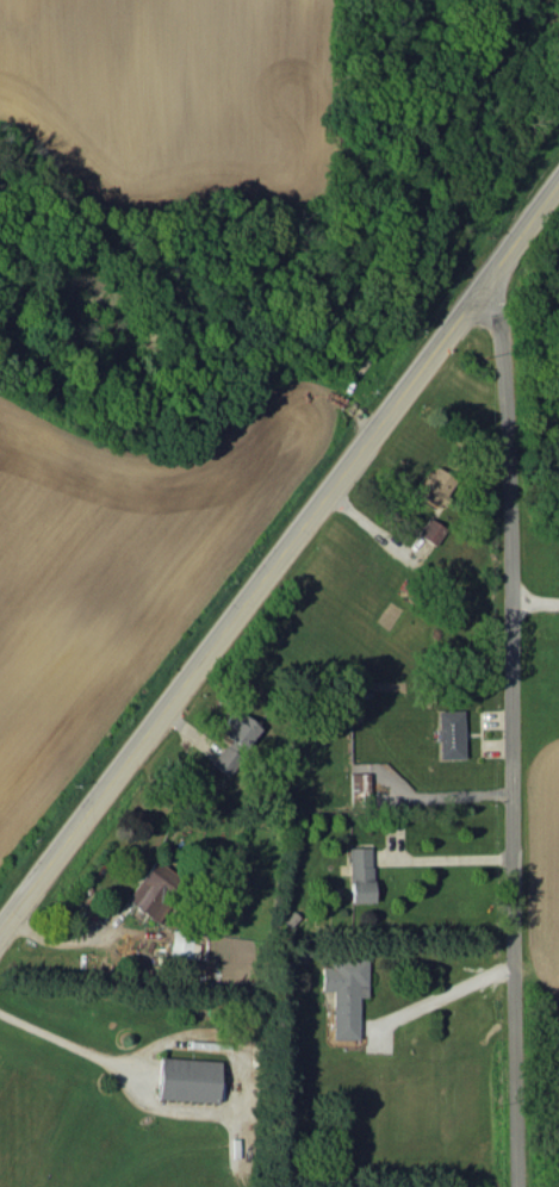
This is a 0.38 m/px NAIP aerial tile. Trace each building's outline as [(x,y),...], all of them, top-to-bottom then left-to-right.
[(437,507),(452,476),(430,465),(419,486),(425,488),(420,498),(437,507)] [(416,533),(432,544),(443,528),(427,516),(416,533)] [(258,723),(232,707),(223,722),(229,726),(221,738),(224,739),(210,763),(229,774),(258,723)] [(438,758),(463,757),(462,709),(437,710),(438,758)] [(369,772),(349,772),(349,794),(369,793),(369,772)] [(370,846),(348,846),(348,901),(371,901),(370,846)] [(125,902),(158,921),(164,911),(155,906),(174,872),(150,858),(125,902)] [(191,933),(170,933),(171,957),(198,956),(197,942),(191,942),(191,933)] [(332,989),(330,1037),(357,1038),(358,996),(365,996),(367,957),(329,957),(329,966),(320,966),(319,989),(332,989)] [(218,1059),(158,1057),(156,1098),(216,1100),(218,1059)]
